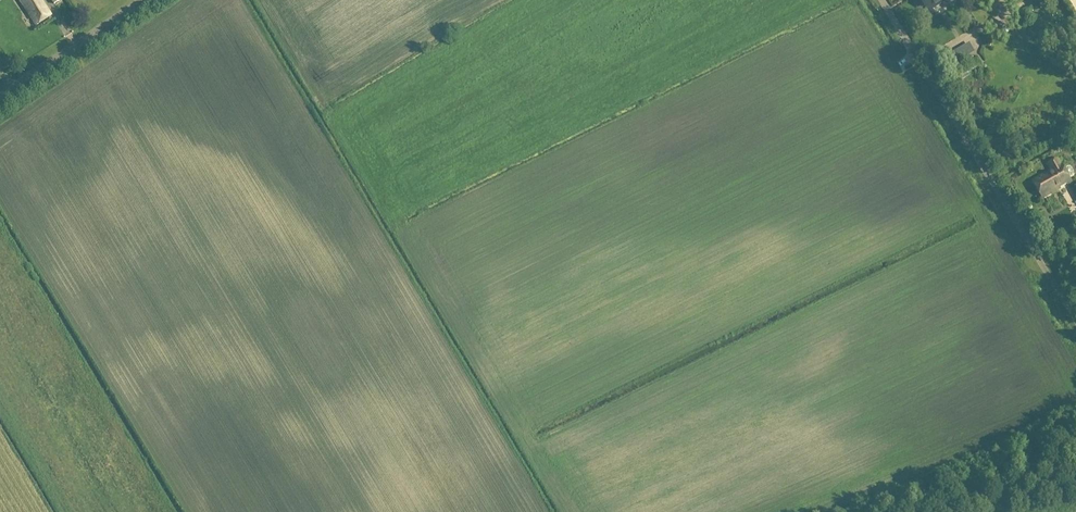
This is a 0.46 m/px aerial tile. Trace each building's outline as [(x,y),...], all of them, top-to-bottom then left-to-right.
[(35,26),(51,16),(40,0),(19,0),(35,26)] [(925,9),(926,9),(928,12),(947,0),(919,0),(925,9)] [(1047,165),(1051,171),(1032,182),(1042,199),(1071,182),(1069,178),(1072,176),(1073,174),(1073,172),(1071,169),(1070,168),(1068,168),(1064,170),(1062,165),(1061,166),(1057,159),(1047,165)]
